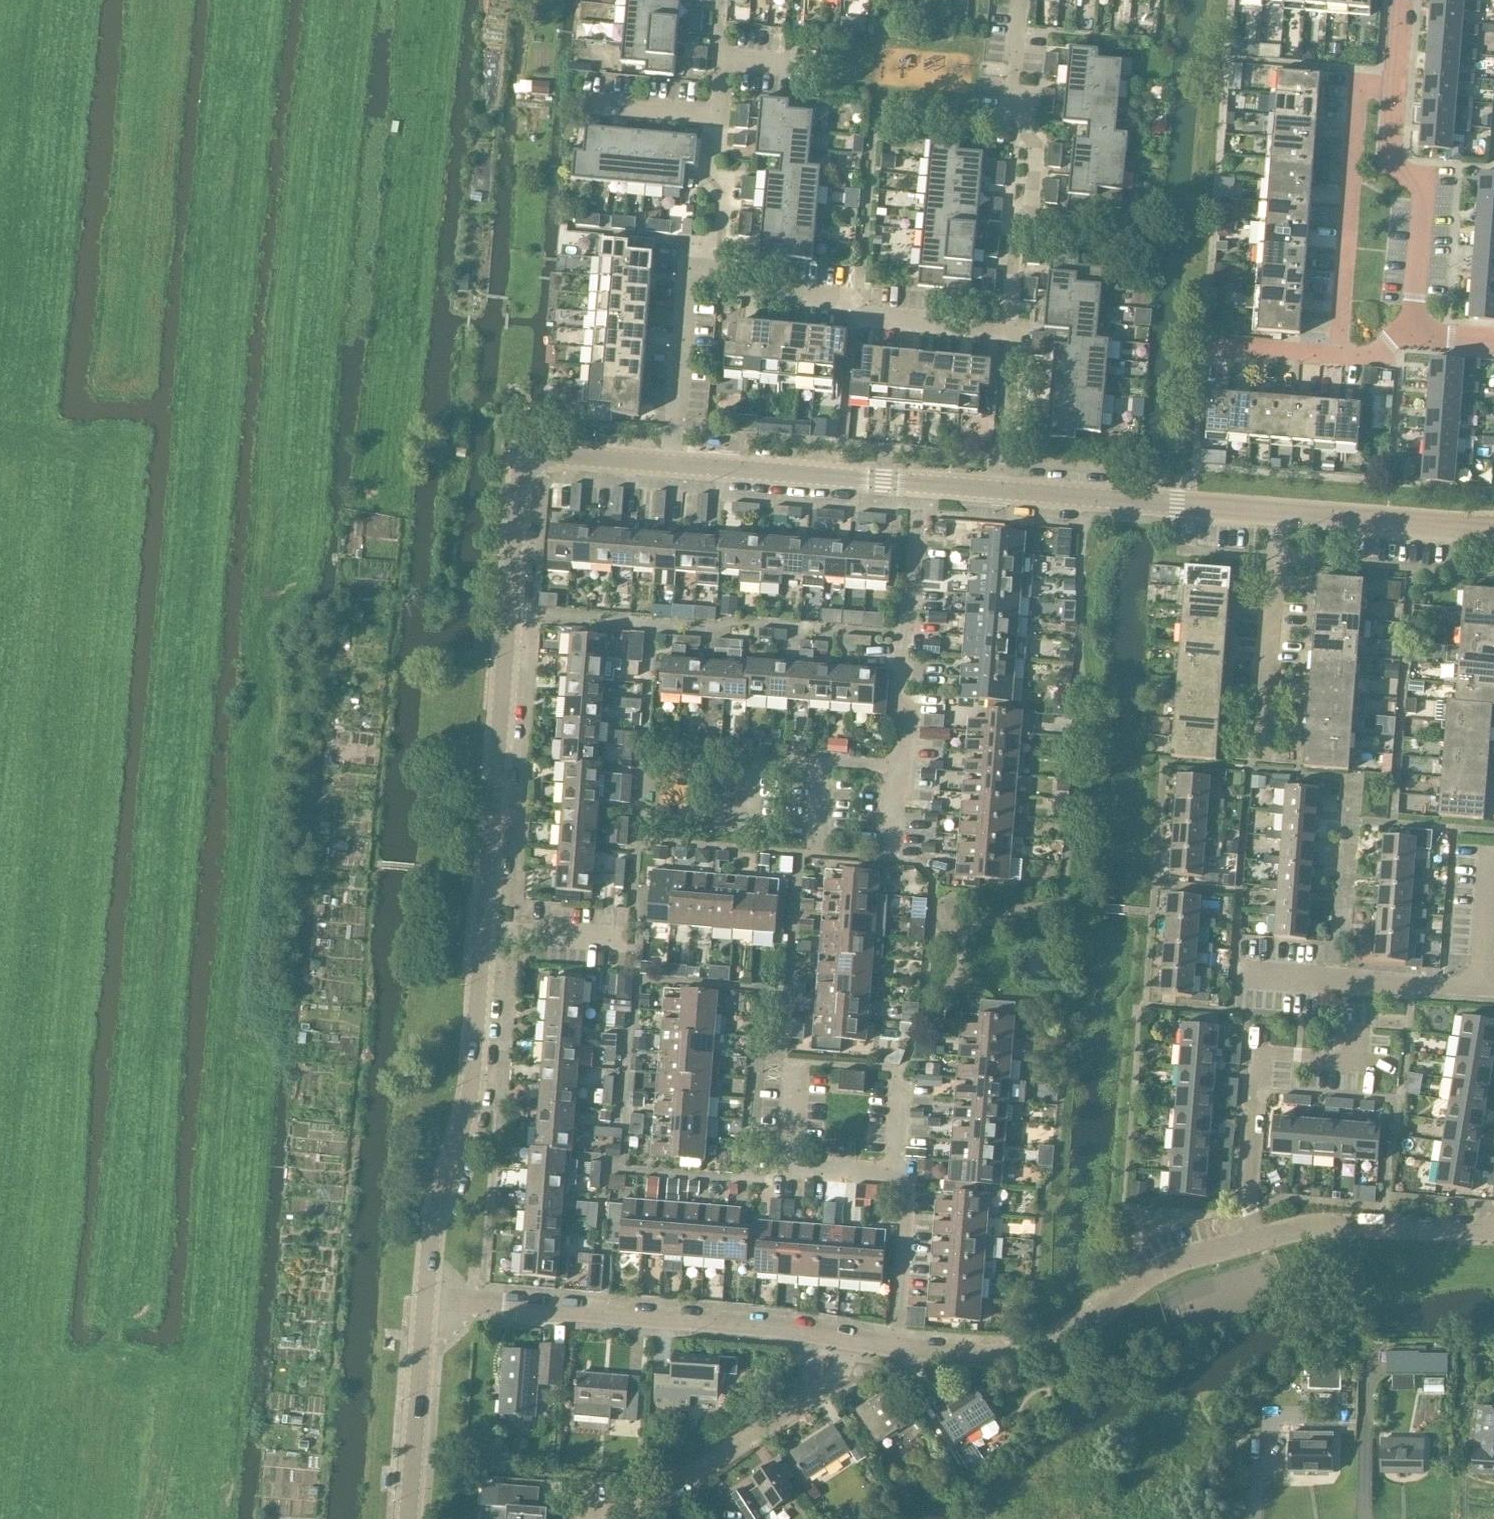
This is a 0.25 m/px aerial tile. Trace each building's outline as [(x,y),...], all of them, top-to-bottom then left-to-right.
[(628,7),(653,9),(652,17),(679,19),(681,1),(667,0),(629,0),(628,7)] [(1328,6),(1351,8),(1351,0),(1329,0),(1328,6)] [(1351,8),(1371,10),(1372,0),(1351,0),(1351,8)] [(1432,2),(1430,26),(1463,28),(1463,25),(1464,10),(1481,11),(1481,3),(1465,1),(1465,4),(1432,2)] [(628,7),(627,25),(651,27),(650,35),(678,37),(679,19),(652,17),(653,9),(628,7)] [(691,11),(690,22),(702,23),(703,12),(691,11)] [(690,22),(689,34),(701,35),(702,23),(690,22)] [(627,25),(625,43),(649,45),(649,53),(676,55),(678,37),(650,35),(651,27),(627,25)] [(1430,26),(1428,50),(1460,53),(1461,49),(1462,34),(1479,35),(1479,26),(1463,25),(1463,28),(1430,26)] [(647,71),(674,74),(676,55),(649,53),(649,45),(625,43),(623,61),(648,63),(647,71)] [(697,45),(696,57),(708,58),(709,46),(697,45)] [(1071,48),(1070,67),(1097,69),(1097,78),(1122,80),(1123,63),(1098,60),(1099,50),(1071,48)] [(1428,50),(1426,74),(1458,77),(1459,73),(1460,58),(1477,59),(1477,50),(1461,49),(1460,53),(1428,50)] [(1047,53),(1046,65),(1058,66),(1059,54),(1047,53)] [(707,70),(708,58),(696,57),(694,69),(707,70)] [(1045,77),(1057,78),(1058,66),(1046,65),(1045,77)] [(1070,67),(1068,85),(1096,87),(1095,96),(1120,98),(1122,80),(1097,78),(1097,69),(1070,67)] [(1279,72),(1277,94),(1320,97),(1321,85),(1318,85),(1319,76),(1321,77),(1321,75),(1279,72)] [(1426,74),(1424,99),(1456,101),(1457,96),(1458,81),(1475,83),(1475,74),(1459,73),(1458,77),(1426,74)] [(1068,85),(1067,103),(1094,105),(1093,114),(1118,116),(1120,98),(1095,96),(1096,87),(1068,85)] [(1044,89),(1043,101),(1055,102),(1056,90),(1044,89)] [(1277,94),(1275,116),(1318,119),(1319,106),(1317,105),(1317,98),(1320,98),(1320,97),(1277,94)] [(1424,99),(1422,122),(1455,125),(1455,120),(1456,106),(1473,107),(1473,98),(1457,96),(1456,101),(1424,99)] [(769,172),(761,263),(787,266),(788,257),(813,259),(821,169),(809,167),(814,114),(789,111),(790,102),(763,99),(758,154),(783,156),(782,173),(769,172)] [(1054,113),(1055,102),(1043,101),(1042,112),(1054,113)] [(1091,123),(1090,132),(1117,134),(1118,116),(1093,114),(1094,105),(1067,103),(1065,121),(1091,123)] [(738,105),(737,117),(749,118),(751,106),(738,105)] [(1275,116),(1274,137),(1316,140),(1317,128),(1315,128),(1316,119),(1318,119),(1275,116)] [(736,128),(748,129),(749,118),(737,117),(736,128)] [(1422,122),(1420,147),(1452,149),(1454,130),(1471,132),(1472,122),(1455,120),(1455,125),(1422,122)] [(576,152),(574,178),(592,180),(595,154),(603,155),(606,129),(589,127),(586,153),(576,152)] [(595,154),(592,180),(610,182),(613,156),(622,157),(624,130),(606,129),(603,155),(595,154)] [(613,156),(610,182),(628,183),(631,158),(640,159),(642,132),(624,130),(622,157),(613,156)] [(631,158),(628,183),(647,185),(649,159),(658,160),(660,134),(642,132),(640,159),(631,158)] [(1076,138),(1074,158),(1100,160),(1101,151),(1127,153),(1129,135),(1117,134),(1090,132),(1089,139),(1076,138)] [(649,159),(647,185),(665,187),(667,161),(676,162),(679,136),(660,134),(658,160),(649,159)] [(748,135),(735,134),(734,146),(747,147),(748,135)] [(667,161),(665,187),(683,188),(685,163),(694,164),(697,137),(679,136),(676,162),(667,161)] [(1274,137),(1272,158),(1315,161),(1316,149),(1313,149),(1314,141),(1316,142),(1316,140),(1274,137)] [(932,141),(919,285),(944,288),(943,298),(969,300),(983,154),(957,151),(958,143),(932,141)] [(1051,144),(1050,156),(1062,157),(1063,145),(1051,144)] [(1074,158),(1072,176),(1099,178),(1099,169),(1125,172),(1127,153),(1101,151),(1100,160),(1074,158)] [(883,168),(892,168),(893,156),(884,156),(882,155),(881,167),(883,168)] [(1061,168),(1062,157),(1050,156),(1049,167),(1061,168)] [(1272,158),(1270,180),(1313,183),(1314,171),(1312,170),(1312,162),(1315,163),(1315,161),(1272,158)] [(994,170),(994,173),(1006,175),(1006,171),(1006,167),(1007,163),(995,162),(994,170)] [(1072,176),(1071,194),(1097,196),(1098,188),(1124,190),(1125,172),(1099,169),(1099,178),(1072,176)] [(993,181),(993,186),(1004,187),(1005,183),(1006,175),(994,173),(993,181)] [(1480,197),(1493,198),(1493,174),(1482,173),(1480,197)] [(745,177),(742,200),(754,201),(756,178),(745,177)] [(1048,180),(1047,192),(1059,193),(1060,181),(1048,180)] [(1270,180),(1268,201),(1311,204),(1312,192),(1310,192),(1310,185),(1313,185),(1313,183),(1270,180)] [(1071,194),(1069,212),(1095,214),(1096,206),(1122,208),(1124,190),(1098,188),(1097,196),(1071,194)] [(1047,192),(1046,203),(1058,204),(1059,193),(1047,192)] [(991,205),(990,208),(1002,210),(1003,206),(1003,198),(991,197),(991,205)] [(1478,221),(1493,223),(1493,198),(1480,197),(1478,221)] [(1268,201),(1267,223),(1310,226),(1311,213),(1308,213),(1309,205),(1311,206),(1311,204),(1268,201)] [(990,217),(989,221),(1001,222),(1002,218),(1002,210),(990,208),(990,217)] [(753,213),(741,212),(739,236),(751,237),(753,213)] [(577,213),(576,224),(588,225),(589,214),(577,213)] [(589,214),(588,225),(599,226),(600,215),(589,214)] [(614,216),(613,228),(625,229),(626,217),(614,216)] [(626,217),(625,229),(637,230),(638,218),(626,217)] [(649,220),(647,231),(659,232),(661,221),(649,220)] [(661,221),(659,232),(671,234),(673,222),(661,221)] [(1476,246),(1493,247),(1493,223),(1478,221),(1476,246)] [(1267,223),(1265,245),(1308,248),(1309,236),(1306,236),(1307,228),(1310,228),(1310,226),(1267,223)] [(987,241),(987,245),(999,246),(999,242),(1000,235),(988,234),(987,241)] [(604,239),(602,258),(629,260),(628,269),(653,272),(655,253),(630,251),(631,242),(604,239)] [(986,253),(986,257),(998,258),(998,254),(999,250),(999,246),(987,245),(986,253)] [(1265,245),(1263,266),(1306,269),(1307,256),(1305,256),(1305,249),(1308,249),(1308,248),(1265,245)] [(1474,270),(1493,271),(1493,247),(1476,246),(1474,270)] [(750,250),(738,249),(737,261),(749,262),(750,250)] [(1029,251),(1027,263),(1040,264),(1041,253),(1029,251)] [(1052,254),(1051,272),(1078,274),(1077,283),(1103,285),(1104,267),(1078,265),(1079,256),(1052,254)] [(602,258),(600,276),(627,279),(626,288),(651,290),(653,272),(628,269),(629,260),(602,258)] [(1263,266),(1262,288),(1305,291),(1306,278),(1303,278),(1304,270),(1306,271),(1306,269),(1263,266)] [(984,269),(983,281),(996,282),(996,279),(997,271),(997,270),(984,269)] [(1472,294),(1493,295),(1493,271),(1474,270),(1472,294)] [(1051,272),(1049,290),(1076,292),(1075,301),(1101,303),(1103,285),(1077,283),(1078,274),(1051,272)] [(600,276),(599,295),(625,297),(624,306),(650,308),(651,290),(626,288),(627,279),(600,276)] [(1026,277),(1025,288),(1037,289),(1038,278),(1026,277)] [(983,281),(982,293),(994,294),(995,290),(996,282),(983,281)] [(1025,288),(1024,299),(1036,300),(1037,289),(1025,288)] [(1262,288),(1260,310),(1303,313),(1304,300),(1302,299),(1302,292),(1305,292),(1305,291),(1262,288)] [(1049,290),(1048,308),(1074,311),(1074,319),(1100,322),(1101,303),(1075,301),(1076,292),(1049,290)] [(1471,318),(1493,320),(1493,295),(1472,294),(1471,318)] [(599,295),(597,313),(623,315),(623,323),(648,326),(650,308),(624,306),(625,297),(599,295)] [(1048,308),(1046,327),(1072,329),(1071,338),(1098,340),(1100,322),(1074,319),(1074,311),(1048,308)] [(1301,335),(1302,321),(1300,321),(1300,313),(1303,313),(1260,310),(1258,331),(1301,335)] [(597,313),(595,330),(621,332),(621,342),(646,344),(648,326),(623,323),(623,315),(597,313)] [(725,372),(745,374),(747,348),(755,349),(757,323),(739,321),(737,346),(728,345),(725,372)] [(747,348),(745,374),(762,375),(765,349),(773,350),(775,324),(757,323),(755,349),(747,348)] [(765,349),(762,375),(780,377),(783,351),(791,352),(793,326),(775,324),(773,350),(765,349)] [(783,351),(780,377),(799,379),(801,352),(809,353),(811,328),(793,326),(791,352),(783,351)] [(801,352),(799,379),(816,380),(819,354),(827,354),(829,329),(811,328),(809,353),(801,352)] [(819,354),(816,380),(834,382),(836,358),(846,359),(848,331),(829,329),(827,354),(819,354)] [(595,330),(593,349),(620,351),(619,359),(645,362),(646,344),(621,342),(621,332),(595,330)] [(1034,331),(1033,343),(1045,344),(1046,332),(1034,331)] [(1057,344),(1055,362),(1081,364),(1082,357),(1108,359),(1109,341),(1098,340),(1071,338),(1070,345),(1057,344)] [(1033,343),(1032,354),(1044,355),(1045,344),(1033,343)] [(855,373),(852,399),(871,401),(873,375),(882,376),(885,350),(865,348),(863,374),(855,373)] [(593,349),(592,367),(618,370),(617,377),(643,380),(645,362),(619,359),(620,351),(593,349)] [(873,375),(871,401),(889,403),(892,376),(900,377),(902,352),(885,350),(882,376),(873,375)] [(892,376),(889,403),(907,404),(910,378),(918,379),(921,353),(902,352),(900,377),(892,376)] [(910,378),(907,404),(925,406),(928,380),(936,381),(938,355),(921,353),(918,379),(910,378)] [(928,380),(925,406),(943,408),(946,382),(955,383),(957,357),(938,355),(936,381),(928,380)] [(946,382),(943,408),(961,409),(963,384),(971,384),(973,358),(957,357),(955,383),(946,382)] [(1055,362),(1054,380),(1080,382),(1081,375),(1106,377),(1108,359),(1082,357),(1081,364),(1055,362)] [(963,384),(961,409),(980,411),(982,386),(991,387),(994,360),(973,358),(971,384),(963,384)] [(1432,359),(1430,383),(1463,386),(1463,381),(1464,367),(1480,368),(1481,360),(1463,358),(1463,362),(1432,359)] [(592,367),(590,385),(616,387),(615,395),(641,397),(643,380),(617,377),(618,370),(592,367)] [(1031,367),(1030,378),(1042,379),(1043,368),(1031,367)] [(1377,385),(1378,369),(1364,368),(1363,384),(1377,385)] [(1054,380),(1052,398),(1078,400),(1079,393),(1105,395),(1106,377),(1081,375),(1080,382),(1054,380)] [(1030,378),(1029,390),(1041,391),(1042,379),(1030,378)] [(1430,383),(1428,407),(1461,410),(1461,405),(1462,391),(1479,392),(1479,383),(1463,381),(1463,386),(1430,383)] [(590,385),(588,403),(614,405),(613,414),(639,417),(641,397),(615,395),(616,387),(590,385)] [(1210,392),(1207,436),(1230,438),(1233,397),(1233,394),(1219,393),(1219,395),(1212,395),(1212,393),(1210,392)] [(1052,398),(1051,416),(1077,419),(1077,411),(1103,414),(1105,395),(1079,393),(1078,400),(1052,398)] [(1233,397),(1230,438),(1251,439),(1255,396),(1240,395),(1240,397),(1233,397)] [(1255,396),(1251,439),(1273,441),(1276,400),(1276,398),(1263,397),(1263,399),(1255,398),(1255,396)] [(1284,400),(1276,400),(1273,441),(1294,443),(1297,402),(1296,402),(1297,399),(1284,398),(1284,400)] [(1297,402),(1294,443),(1316,444),(1319,401),(1305,400),(1305,402),(1297,402)] [(1319,401),(1316,444),(1337,446),(1341,405),(1341,403),(1327,402),(1327,404),(1320,403),(1320,401),(1319,401)] [(1028,403),(1027,414),(1039,415),(1040,404),(1028,403)] [(1341,405),(1337,446),(1359,448),(1360,433),(1370,433),(1372,408),(1362,408),(1362,404),(1348,403),(1348,405),(1341,405)] [(543,410),(545,415),(546,416),(551,416),(554,414),(556,411),(555,408),(553,405),(550,404),(548,404),(547,405),(545,406),(543,410)] [(1428,407),(1426,431),(1459,434),(1459,430),(1460,415),(1477,416),(1477,407),(1461,405),(1461,410),(1428,407)] [(1101,432),(1103,414),(1077,411),(1077,419),(1051,416),(1049,435),(1075,438),(1076,430),(1101,432)] [(1027,414),(1026,426),(1038,427),(1039,415),(1027,414)] [(730,428),(739,429),(740,416),(735,416),(731,420),(730,428)] [(758,417),(756,431),(767,432),(768,418),(758,417)] [(768,418),(767,432),(775,433),(776,419),(768,418)] [(776,419),(775,433),(783,434),(793,435),(794,421),(784,420),(776,419)] [(815,436),(838,438),(839,425),(817,423),(815,436)] [(1426,431),(1424,455),(1457,458),(1458,454),(1459,439),(1475,440),(1476,431),(1459,430),(1459,434),(1426,431)] [(1201,464),(1226,466),(1227,452),(1202,450),(1201,464)] [(1424,455),(1422,480),(1455,483),(1457,463),(1473,464),(1474,455),(1458,454),(1457,458),(1424,455)] [(1270,469),(1283,470),(1284,460),(1271,460),(1270,469)] [(572,485),(571,499),(573,499),(581,500),(582,485),(574,485),(572,485)] [(614,488),(613,501),(616,502),(623,502),(625,489),(617,488),(614,488)] [(657,491),(656,505),(658,505),(666,506),(667,492),(659,491),(657,491)] [(699,494),(698,508),(699,508),(708,509),(709,495),(700,495),(699,494)] [(571,499),(570,512),(572,512),(580,512),(581,500),(573,499),(571,499)] [(613,501),(612,515),(615,515),(622,516),(623,502),(616,502),(613,501)] [(732,503),(731,512),(732,512),(746,513),(747,504),(732,503)] [(747,504),(746,513),(758,514),(759,505),(747,504)] [(656,505),(655,518),(657,518),(665,519),(666,506),(658,505),(656,505)] [(775,507),(774,516),(775,516),(774,523),(787,524),(788,517),(789,508),(775,507)] [(698,508),(697,521),(698,521),(707,522),(708,509),(699,508),(698,508)] [(789,508),(788,517),(801,518),(801,509),(789,508)] [(816,510),(815,519),(830,520),(831,511),(816,510)] [(831,511),(830,520),(843,521),(844,512),(831,511)] [(859,514),(858,523),(873,524),(873,515),(859,514)] [(873,515),(873,524),(885,525),(886,516),(873,515)] [(936,523),(935,537),(946,538),(946,537),(947,524),(936,523)] [(551,561),(550,571),(570,572),(571,562),(574,527),(554,525),(551,561)] [(574,527),(571,562),(593,564),(596,529),(574,527)] [(596,529),(593,564),(614,566),(617,531),(596,529)] [(617,531),(614,566),(635,568),(638,533),(617,531)] [(972,542),(971,553),(989,554),(989,553),(1024,555),(1025,533),(992,531),(991,540),(976,539),(975,539),(972,542)] [(638,533),(635,568),(656,569),(659,534),(638,533)] [(659,534),(656,569),(677,571),(680,536),(659,534)] [(723,540),(720,569),(741,571),(744,536),(723,535),(722,535),(722,534),(721,539),(723,540)] [(680,536),(677,571),(698,573),(701,538),(680,536)] [(741,571),(740,583),(761,585),(762,573),(765,538),(744,536),(741,571)] [(698,573),(697,585),(718,587),(719,575),(720,569),(723,540),(721,539),(701,538),(698,573)] [(765,538),(762,573),(783,574),(786,540),(765,538)] [(786,540),(783,574),(804,576),(807,542),(786,540)] [(804,576),(803,586),(825,588),(825,578),(828,543),(807,542),(804,576)] [(828,543),(825,578),(846,580),(849,545),(828,543)] [(849,545),(846,580),(868,581),(871,547),(849,545)] [(1058,558),(1065,559),(1072,559),(1073,547),(1069,547),(1059,546),(1058,558)] [(871,547),(868,581),(889,583),(892,549),(871,547)] [(970,563),(970,573),(988,574),(988,573),(1022,575),(1033,576),(1034,556),(1024,555),(989,553),(989,554),(989,562),(973,561),(970,563)] [(1076,570),(1076,560),(1072,559),(1065,559),(1064,569),(1076,570)] [(931,560),(930,581),(944,582),(945,561),(931,560)] [(1188,568),(1186,588),(1231,591),(1233,571),(1188,568)] [(968,584),(968,594),(986,595),(986,594),(1020,596),(1031,597),(1033,576),(1022,575),(988,573),(988,574),(987,582),(972,581),(968,584)] [(1320,578),(1319,598),(1363,602),(1365,582),(1320,578)] [(1064,591),(1074,592),(1075,580),(1065,579),(1064,591)] [(1402,584),(1389,582),(1387,599),(1400,600),(1402,584)] [(1186,588),(1185,606),(1230,610),(1231,591),(1186,588)] [(1465,609),(1493,611),(1493,591),(1467,589),(1465,609)] [(967,605),(966,615),(984,616),(985,615),(1019,617),(1020,596),(986,594),(986,595),(986,603),(970,602),(967,605)] [(1319,598),(1317,617),(1333,618),(1362,620),(1363,602),(1319,598)] [(1062,618),(1066,618),(1075,619),(1076,601),(1063,600),(1062,618)] [(1185,606),(1184,625),(1229,628),(1230,610),(1185,606)] [(1464,628),(1493,630),(1493,611),(1465,609),(1464,628)] [(706,621),(716,621),(717,621),(717,616),(717,612),(707,611),(706,621)] [(1415,611),(1414,624),(1429,625),(1431,613),(1421,612),(1415,611)] [(929,612),(928,623),(943,624),(943,613),(929,612)] [(966,615),(964,635),(983,637),(983,635),(1017,638),(1018,628),(1019,617),(985,615),(984,616),(966,615)] [(1317,617),(1316,636),(1361,639),(1362,620),(1333,618),(1317,617)] [(1077,619),(1075,619),(1066,618),(1065,632),(1076,633),(1077,619)] [(1184,625),(1182,644),(1227,647),(1229,628),(1184,625)] [(1456,646),(1493,649),(1493,630),(1464,628),(1463,638),(1457,638),(1456,646)] [(759,631),(759,639),(773,640),(774,632),(759,631)] [(774,632),(773,640),(786,641),(787,632),(774,632)] [(630,633),(628,660),(631,660),(640,661),(643,661),(645,634),(642,634),(630,633)] [(573,635),(572,656),(607,658),(609,638),(573,635)] [(964,646),(963,656),(981,658),(981,656),(1015,659),(1017,638),(983,635),(983,637),(982,644),(966,643),(964,646)] [(663,676),(662,695),(683,697),(685,676),(686,661),(685,661),(687,647),(688,638),(688,637),(674,636),(674,637),(673,646),(672,660),(665,659),(664,663),(663,676)] [(844,636),(843,645),(844,645),(857,646),(858,637),(844,636)] [(1316,636),(1315,654),(1359,658),(1361,639),(1316,636)] [(688,638),(687,647),(700,648),(700,639),(688,637),(688,638)] [(858,637),(857,646),(871,647),(871,638),(858,637)] [(717,640),(716,653),(729,654),(730,641),(717,640)] [(924,642),(923,653),(925,653),(936,654),(937,641),(926,640),(924,640),(924,642)] [(727,679),(726,700),(748,701),(748,697),(747,697),(749,681),(750,662),(749,662),(743,661),(744,642),(730,641),(729,654),(730,654),(729,664),(728,664),(727,679)] [(801,651),(800,665),(814,666),(815,652),(815,642),(801,641),(801,651)] [(815,642),(815,652),(827,653),(828,643),(815,642)] [(1182,644),(1181,662),(1226,666),(1227,647),(1182,644)] [(1461,665),(1493,667),(1493,649),(1456,646),(1447,645),(1445,664),(1461,665)] [(1412,649),(1411,662),(1423,663),(1424,649),(1412,649)] [(1061,662),(1070,662),(1071,655),(1071,652),(1066,651),(1061,656),(1061,662)] [(1315,654),(1313,673),(1358,676),(1359,658),(1315,654)] [(572,656),(570,677),(605,679),(607,658),(572,656)] [(961,667),(961,676),(979,677),(979,676),(1014,678),(1015,659),(981,656),(981,658),(981,665),(965,664),(961,667)] [(620,661),(619,675),(630,675),(639,676),(640,661),(631,660),(631,662),(620,661)] [(685,676),(683,697),(705,698),(706,678),(707,662),(686,661),(685,676)] [(706,678),(705,698),(726,700),(727,679),(728,664),(707,662),(706,678)] [(749,681),(747,697),(748,697),(769,698),(770,682),(771,663),(750,662),(749,681)] [(1181,662),(1179,681),(1224,684),(1226,666),(1181,662)] [(770,682),(769,698),(790,700),(791,684),(792,665),(771,663),(770,682)] [(1385,678),(1398,680),(1399,665),(1386,664),(1385,678)] [(791,684),(790,700),(811,701),(812,685),(814,666),(800,665),(792,665),(791,684)] [(1460,684),(1493,686),(1493,667),(1461,665),(1460,684)] [(812,685),(811,701),(832,703),(834,687),(835,668),(814,666),(812,685)] [(834,687),(832,703),(854,704),(855,688),(856,669),(835,668),(834,687)] [(855,688),(854,704),(873,705),(872,715),(886,716),(889,680),(877,679),(878,671),(856,669),(855,688)] [(1313,673),(1312,692),(1356,695),(1358,676),(1313,673)] [(960,687),(959,696),(988,699),(987,708),(1011,710),(1014,678),(979,676),(979,677),(980,677),(979,686),(963,684),(960,687)] [(1063,684),(1071,685),(1072,676),(1064,676),(1063,684)] [(570,677),(568,698),(604,701),(605,679),(570,677)] [(1410,680),(1409,680),(1409,685),(1408,690),(1409,690),(1422,691),(1423,681),(1410,680)] [(1179,681),(1178,700),(1223,703),(1224,684),(1179,681)] [(1450,702),(1465,703),(1493,705),(1493,706),(1493,686),(1460,684),(1459,702),(1450,702)] [(1312,692),(1310,710),(1355,714),(1356,695),(1312,692)] [(568,698),(567,719),(602,722),(604,701),(568,698)] [(614,698),(614,707),(628,708),(628,699),(617,698),(614,698)] [(628,708),(641,710),(642,708),(642,700),(629,699),(628,699),(628,708)] [(1409,699),(1407,699),(1406,714),(1408,714),(1416,714),(1417,700),(1409,699)] [(1178,700),(1176,718),(1221,722),(1223,703),(1178,700)] [(1450,702),(1449,722),(1457,722),(1492,725),(1493,706),(1493,705),(1465,703),(1450,702)] [(968,719),(967,730),(985,731),(985,730),(1020,732),(1022,711),(1011,710),(987,708),(987,718),(971,717),(968,719)] [(1310,710),(1309,729),(1354,732),(1355,714),(1310,710)] [(925,716),(924,727),(930,727),(943,729),(944,718),(931,717),(925,716)] [(1176,718),(1175,737),(1220,740),(1221,722),(1176,718)] [(567,719),(565,740),(600,743),(602,722),(567,719)] [(1449,722),(1447,740),(1449,740),(1491,744),(1492,725),(1457,722),(1449,722)] [(938,729),(938,740),(941,740),(951,741),(951,730),(942,729),(938,729)] [(1309,729),(1308,748),(1352,751),(1354,732),(1309,729)] [(966,741),(966,750),(984,752),(984,750),(1019,753),(1020,732),(985,730),(985,731),(986,731),(985,739),(970,738),(966,741)] [(625,732),(624,746),(633,747),(634,733),(625,732)] [(700,732),(699,746),(713,747),(714,733),(700,732)] [(1218,760),(1220,740),(1175,737),(1173,757),(1218,760)] [(565,740),(564,762),(603,765),(603,764),(599,763),(600,743),(565,740)] [(1447,740),(1446,759),(1489,762),(1491,744),(1449,740),(1447,740)] [(624,746),(623,760),(632,760),(633,747),(624,746)] [(1308,748),(1306,767),(1351,771),(1352,751),(1308,748)] [(965,762),(964,771),(982,773),(982,772),(1017,774),(1019,753),(984,750),(984,752),(984,760),(968,758),(965,762)] [(1446,759),(1444,778),(1488,781),(1489,762),(1446,759)] [(564,762),(563,764),(568,764),(566,784),(632,789),(633,776),(603,774),(603,772),(603,765),(564,762)] [(931,762),(930,770),(937,770),(943,771),(944,763),(931,762)] [(921,769),(920,780),(926,780),(936,781),(937,770),(930,770),(927,770),(921,769)] [(963,782),(962,792),(980,794),(980,792),(1015,795),(1017,774),(982,772),(982,773),(982,780),(967,779),(963,782)] [(1181,774),(1179,799),(1209,802),(1209,807),(1225,808),(1226,799),(1210,798),(1212,776),(1181,774)] [(1060,778),(1059,790),(1066,790),(1072,791),(1073,779),(1060,778)] [(1444,778),(1443,797),(1486,800),(1488,781),(1444,778)] [(1271,781),(1270,790),(1286,791),(1285,806),(1317,808),(1318,790),(1286,787),(1287,783),(1271,781)] [(566,784),(565,805),(600,807),(600,805),(604,801),(631,803),(632,789),(566,784)] [(961,804),(961,813),(979,814),(979,813),(1013,816),(1015,795),(980,792),(980,794),(980,801),(966,800),(961,804)] [(1485,820),(1486,800),(1443,797),(1442,817),(1485,820)] [(1179,799),(1176,824),(1208,827),(1208,831),(1223,833),(1224,825),(1208,823),(1209,807),(1209,802),(1179,799)] [(932,800),(931,812),(940,812),(941,801),(932,800)] [(565,805),(563,826),(598,829),(600,807),(565,805)] [(1269,806),(1268,814),(1284,815),(1283,831),(1315,833),(1317,808),(1285,806),(1285,808),(1269,806)] [(926,813),(925,822),(937,823),(938,813),(926,812),(926,813)] [(960,824),(959,833),(977,835),(977,834),(1012,836),(1013,816),(979,813),(979,814),(978,822),(963,821),(960,824)] [(621,818),(620,830),(629,831),(630,818),(621,818)] [(1176,824),(1174,848),(1205,851),(1205,856),(1221,857),(1222,849),(1206,848),(1208,831),(1208,827),(1176,824)] [(563,826),(562,848),(597,850),(598,829),(563,826)] [(1387,835),(1385,861),(1416,863),(1415,867),(1431,868),(1432,860),(1416,859),(1417,848),(1432,849),(1433,832),(1402,829),(1401,836),(1387,835)] [(628,844),(629,831),(620,830),(619,844),(628,844)] [(1267,831),(1266,839),(1283,841),(1281,856),(1313,858),(1315,833),(1283,831),(1283,832),(1267,831)] [(958,845),(957,854),(975,856),(975,854),(1010,857),(1012,836),(977,834),(977,835),(977,843),(961,842),(958,845)] [(923,843),(922,853),(935,854),(936,845),(923,843)] [(653,860),(654,860),(667,862),(668,847),(657,846),(654,846),(654,851),(653,860)] [(562,848),(560,868),(595,870),(597,850),(562,848)] [(676,848),(675,860),(686,861),(687,850),(687,849),(676,848)] [(1204,872),(1205,856),(1205,851),(1174,848),(1172,874),(1203,876),(1203,880),(1220,881),(1220,874),(1204,872)] [(697,850),(696,863),(709,864),(710,851),(698,850),(697,850)] [(718,851),(718,861),(729,862),(729,852),(718,851)] [(770,854),(760,853),(759,866),(769,866),(770,854)] [(956,867),(955,875),(963,876),(962,885),(980,887),(981,877),(1008,879),(1010,857),(975,854),(975,856),(975,864),(961,863),(956,867)] [(1265,856),(1265,864),(1280,865),(1279,881),(1311,883),(1313,858),(1281,856),(1281,857),(1265,856)] [(616,859),(615,873),(617,873),(625,873),(626,860),(618,859),(616,859)] [(825,881),(824,891),(843,893),(843,892),(877,894),(879,872),(864,871),(865,862),(846,860),(845,870),(844,880),(828,879),(825,881)] [(1385,861),(1383,886),(1414,888),(1414,892),(1429,893),(1430,885),(1414,884),(1415,867),(1416,863),(1385,861)] [(560,868),(558,891),(587,893),(593,893),(594,883),(603,884),(604,872),(595,872),(595,870),(560,868)] [(649,923),(670,924),(673,890),(672,890),(665,889),(666,874),(663,870),(653,869),(649,923)] [(673,890),(670,924),(691,926),(694,891),(693,891),(685,891),(686,875),(683,871),(674,870),(672,890),(673,890)] [(694,891),(691,926),(712,928),(715,893),(714,893),(706,893),(707,877),(704,873),(695,872),(693,891),(694,891)] [(615,873),(614,886),(624,887),(624,886),(625,873),(617,873),(615,873)] [(715,893),(712,928),(733,929),(736,895),(735,895),(727,894),(728,878),(726,875),(716,874),(714,893),(715,893)] [(736,895),(733,929),(753,931),(756,897),(755,897),(747,896),(749,880),(746,876),(736,875),(735,895),(736,895)] [(756,897),(753,931),(775,933),(778,899),(769,898),(770,883),(767,878),(756,877),(755,897),(756,897)] [(803,878),(802,890),(815,891),(816,879),(803,878)] [(1263,881),(1263,889),(1279,890),(1277,906),(1309,908),(1311,883),(1279,881),(1279,882),(1263,881)] [(1383,886),(1381,911),(1412,913),(1412,917),(1428,918),(1428,911),(1412,909),(1414,892),(1414,888),(1383,886)] [(823,902),(823,912),(841,914),(841,912),(876,915),(886,916),(888,895),(877,894),(843,892),(843,893),(842,900),(827,899),(823,902)] [(1171,893),(1169,918),(1200,922),(1199,926),(1216,927),(1216,919),(1200,918),(1202,896),(1171,893)] [(801,910),(814,912),(815,901),(802,900),(801,910)] [(1261,905),(1261,914),(1277,915),(1275,937),(1307,939),(1309,908),(1277,906),(1277,907),(1261,905)] [(1381,911),(1380,935),(1410,938),(1410,941),(1426,942),(1426,935),(1410,934),(1412,917),(1412,913),(1381,911)] [(822,922),(821,932),(839,934),(840,933),(874,936),(884,937),(886,916),(876,915),(841,912),(841,914),(841,921),(825,920),(822,922)] [(1169,918),(1167,944),(1198,947),(1198,951),(1214,952),(1214,944),(1198,943),(1199,926),(1200,922),(1169,918)] [(800,919),(799,931),(814,932),(814,921),(800,919)] [(820,953),(838,955),(838,954),(872,956),(874,936),(840,933),(839,934),(840,934),(839,941),(824,940),(820,943),(820,953)] [(1410,941),(1410,938),(1380,935),(1378,959),(1408,962),(1408,966),(1424,967),(1424,960),(1408,959),(1410,941)] [(800,940),(799,953),(812,954),(813,942),(800,940)] [(1167,944),(1165,968),(1196,971),(1195,975),(1212,976),(1213,968),(1196,967),(1197,951),(1198,951),(1198,947),(1167,944)] [(819,964),(818,974),(836,976),(836,975),(871,978),(872,956),(838,954),(838,955),(838,962),(822,961),(819,964)] [(645,975),(653,975),(654,963),(646,962),(642,962),(641,974),(642,974),(645,975)] [(667,962),(666,977),(678,978),(679,964),(667,962)] [(710,966),(709,980),(722,981),(724,967),(710,966)] [(1195,975),(1196,971),(1165,968),(1163,993),(1193,995),(1193,999),(1210,1001),(1211,993),(1194,992),(1195,975)] [(619,972),(616,999),(632,1000),(634,973),(619,972)] [(817,985),(816,994),(835,996),(835,995),(869,998),(871,978),(836,975),(836,976),(835,984),(820,983),(817,985)] [(548,978),(547,1001),(553,1001),(585,1004),(586,981),(553,978),(552,978),(548,978)] [(794,994),(805,995),(807,982),(795,981),(794,994)] [(663,1011),(681,1012),(681,1011),(716,1013),(717,992),(682,990),(682,999),(666,998),(663,1000),(663,1011)] [(816,1005),(815,1016),(833,1017),(833,1016),(867,1019),(869,998),(835,995),(835,996),(816,994),(816,995),(835,996),(834,1004),(818,1002),(816,1005)] [(605,1009),(618,1010),(619,1002),(605,1000),(605,1009)] [(961,1027),(960,1037),(978,1038),(978,1037),(1013,1040),(1015,1018),(1016,1003),(981,1000),(980,1016),(979,1025),(964,1024),(961,1027)] [(547,1001),(546,1021),(553,1021),(583,1024),(585,1004),(553,1001),(547,1001)] [(619,1002),(618,1010),(632,1011),(633,1003),(619,1002)] [(903,1002),(903,1013),(919,1014),(920,1003),(903,1002)] [(931,1018),(945,1019),(946,1007),(932,1006),(931,1018)] [(613,1011),(611,1025),(624,1027),(626,1012),(613,1011)] [(661,1032),(679,1033),(679,1032),(715,1034),(716,1013),(681,1011),(681,1012),(680,1020),(665,1019),(662,1021),(661,1032)] [(813,1036),(812,1050),(840,1052),(841,1039),(866,1041),(867,1019),(833,1016),(833,1017),(832,1025),(817,1024),(814,1027),(813,1036)] [(1462,1036),(1493,1041),(1493,1021),(1465,1016),(1462,1036)] [(546,1021),(544,1042),(553,1043),(582,1045),(582,1039),(583,1024),(553,1021),(546,1021)] [(1185,1023),(1184,1045),(1218,1048),(1220,1026),(1185,1023)] [(806,1027),(793,1025),(791,1040),(805,1041),(806,1027)] [(633,1038),(647,1039),(647,1031),(638,1030),(634,1030),(633,1038)] [(660,1052),(677,1053),(677,1052),(713,1055),(715,1034),(679,1032),(679,1033),(678,1041),(664,1040),(660,1042),(660,1052)] [(602,1033),(601,1046),(608,1047),(617,1048),(618,1036),(618,1034),(602,1033)] [(1233,1036),(1232,1049),(1242,1050),(1243,1037),(1233,1036)] [(1458,1056),(1493,1062),(1493,1060),(1493,1041),(1462,1036),(1458,1056)] [(959,1048),(958,1058),(977,1059),(977,1058),(1012,1061),(1013,1040),(978,1037),(978,1038),(978,1046),(963,1045),(959,1048)] [(544,1042),(543,1064),(553,1064),(580,1066),(582,1045),(553,1043),(544,1042)] [(1184,1045),(1182,1066),(1216,1068),(1218,1048),(1184,1045)] [(608,1047),(606,1061),(615,1062),(617,1048),(608,1047)] [(1240,1064),(1242,1050),(1232,1049),(1231,1063),(1240,1064)] [(658,1073),(675,1074),(712,1076),(713,1055),(677,1052),(677,1053),(677,1061),(662,1060),(659,1062),(658,1073)] [(1458,1056),(1455,1077),(1491,1083),(1493,1062),(1458,1056)] [(958,1069),(957,1079),(975,1080),(975,1079),(1010,1082),(1012,1061),(977,1058),(977,1059),(976,1067),(961,1066),(958,1069)] [(631,1072),(640,1072),(641,1059),(632,1059),(631,1072)] [(543,1064),(542,1085),(553,1086),(578,1088),(580,1066),(553,1064),(543,1064)] [(926,1064),(926,1075),(940,1076),(941,1065),(926,1064)] [(1182,1066),(1180,1086),(1214,1089),(1216,1068),(1182,1066)] [(862,1091),(864,1072),(841,1070),(840,1090),(862,1091)] [(656,1094),(674,1095),(674,1094),(711,1096),(712,1076),(675,1074),(675,1081),(660,1081),(657,1083),(656,1094)] [(943,1077),(914,1074),(913,1085),(942,1087),(943,1077)] [(604,1077),(603,1088),(606,1088),(614,1089),(614,1088),(615,1078),(607,1077),(604,1077)] [(1229,1077),(1228,1090),(1238,1091),(1239,1078),(1229,1077)] [(1455,1077),(1452,1099),(1487,1104),(1491,1083),(1455,1077)] [(956,1089),(955,1099),(973,1101),(973,1100),(1008,1102),(1010,1082),(975,1079),(975,1080),(974,1088),(960,1086),(956,1089)] [(634,1082),(634,1093),(643,1093),(644,1083),(634,1082)] [(542,1085),(541,1106),(553,1106),(576,1108),(577,1103),(578,1088),(553,1086),(542,1085)] [(1180,1086),(1178,1108),(1212,1111),(1214,1089),(1180,1086)] [(596,1090),(595,1103),(612,1104),(613,1100),(614,1089),(606,1088),(603,1088),(603,1090),(596,1090)] [(1236,1106),(1238,1091),(1228,1090),(1227,1105),(1236,1106)] [(632,1107),(641,1108),(642,1094),(633,1093),(632,1107)] [(654,1114),(672,1116),(672,1115),(709,1117),(711,1096),(674,1094),(674,1095),(673,1103),(658,1102),(655,1104),(654,1114)] [(1284,1105),(1297,1106),(1299,1096),(1285,1095),(1284,1105)] [(1299,1096),(1297,1106),(1312,1107),(1312,1097),(1299,1096)] [(1327,1108),(1341,1109),(1342,1100),(1328,1099),(1327,1108)] [(1452,1099),(1448,1119),(1484,1125),(1487,1104),(1452,1099)] [(954,1110),(954,1121),(972,1122),(972,1121),(1007,1124),(1007,1123),(1007,1121),(1012,1121),(1014,1107),(1008,1106),(1008,1102),(973,1100),(973,1101),(973,1109),(958,1108),(954,1110)] [(1342,1100),(1341,1109),(1354,1110),(1354,1101),(1342,1100)] [(1375,1112),(1376,1102),(1362,1102),(1361,1111),(1375,1112)] [(541,1106),(539,1127),(553,1128),(574,1130),(576,1108),(553,1106),(541,1106)] [(910,1116),(923,1118),(924,1108),(911,1107),(910,1116)] [(1178,1108),(1177,1129),(1211,1132),(1212,1111),(1178,1108)] [(653,1135),(671,1136),(671,1135),(708,1138),(709,1117),(672,1115),(672,1116),(672,1124),(657,1123),(653,1126),(653,1135)] [(1272,1153),(1293,1154),(1297,1118),(1275,1116),(1272,1153)] [(1297,1118),(1293,1154),(1315,1156),(1318,1120),(1297,1118)] [(1448,1119),(1445,1140),(1481,1146),(1484,1125),(1448,1119)] [(1226,1120),(1225,1133),(1234,1134),(1235,1121),(1226,1120)] [(1318,1120),(1315,1156),(1337,1158),(1340,1121),(1318,1120)] [(629,1150),(637,1150),(638,1135),(644,1136),(645,1122),(633,1121),(632,1135),(630,1134),(629,1150)] [(953,1131),(952,1141),(970,1142),(970,1141),(1005,1144),(1007,1123),(1007,1124),(972,1121),(972,1122),(971,1130),(956,1129),(953,1131)] [(1340,1121),(1337,1158),(1358,1159),(1361,1123),(1340,1121)] [(1361,1123),(1358,1159),(1380,1161),(1383,1125),(1361,1123)] [(530,1147),(530,1148),(553,1150),(572,1152),(574,1130),(553,1128),(539,1127),(538,1148),(530,1147)] [(609,1128),(595,1127),(595,1136),(608,1137),(609,1128)] [(609,1128),(608,1137),(621,1139),(622,1137),(622,1130),(611,1129),(609,1128)] [(1177,1129),(1175,1150),(1209,1152),(1211,1132),(1177,1129)] [(1233,1148),(1234,1134),(1225,1133),(1224,1147),(1233,1148)] [(651,1156),(681,1158),(681,1166),(698,1167),(701,1165),(701,1159),(707,1160),(708,1138),(671,1135),(671,1136),(670,1144),(655,1143),(652,1146),(651,1156)] [(1445,1140),(1442,1162),(1477,1168),(1481,1146),(1445,1140)] [(951,1152),(950,1162),(968,1163),(969,1162),(1004,1165),(1005,1144),(970,1141),(970,1142),(952,1141),(951,1152)] [(530,1148),(529,1169),(553,1171),(578,1173),(578,1161),(571,1160),(572,1153),(572,1152),(553,1150),(530,1148)] [(918,1158),(918,1163),(918,1169),(934,1171),(935,1159),(926,1158),(927,1150),(907,1148),(906,1157),(918,1158)] [(1175,1150),(1173,1172),(1207,1174),(1209,1152),(1175,1150)] [(592,1161),(592,1174),(593,1174),(601,1174),(601,1164),(601,1161),(592,1161)] [(944,1181),(943,1192),(955,1193),(955,1194),(971,1195),(972,1183),(991,1185),(991,1186),(1002,1187),(1002,1186),(1004,1165),(969,1162),(968,1163),(968,1171),(953,1170),(949,1172),(949,1181),(944,1181)] [(1222,1162),(1221,1176),(1231,1176),(1232,1163),(1222,1162)] [(1474,1190),(1477,1168),(1442,1162),(1438,1185),(1474,1190)] [(529,1169),(527,1190),(553,1192),(565,1194),(569,1194),(569,1185),(577,1185),(578,1173),(553,1171),(529,1169)] [(1205,1197),(1207,1174),(1173,1172),(1171,1194),(1205,1197)] [(592,1174),(591,1189),(600,1189),(600,1187),(601,1174),(593,1174),(592,1174)] [(612,1175),(610,1189),(626,1191),(627,1177),(612,1175)] [(1230,1191),(1231,1176),(1221,1176),(1220,1190),(1230,1191)] [(668,1179),(667,1193),(678,1194),(679,1180),(668,1179)] [(687,1192),(699,1192),(700,1183),(688,1182),(687,1192)] [(1133,1197),(1145,1198),(1146,1183),(1135,1182),(1133,1197)] [(805,1197),(814,1198),(815,1184),(806,1183),(805,1197)] [(936,1204),(935,1213),(953,1215),(953,1214),(988,1216),(991,1186),(991,1185),(972,1183),(971,1195),(955,1194),(954,1201),(940,1200),(936,1204)] [(861,1209),(866,1209),(868,1185),(857,1184),(856,1199),(862,1199),(861,1209)] [(868,1185),(866,1209),(870,1209),(871,1200),(877,1200),(878,1186),(868,1185)] [(527,1190),(526,1211),(553,1214),(563,1214),(565,1194),(553,1192),(527,1190)] [(607,1243),(622,1244),(621,1251),(644,1253),(647,1218),(645,1218),(636,1218),(637,1203),(634,1199),(625,1198),(624,1204),(610,1203),(607,1243)] [(782,1212),(783,1200),(774,1199),(773,1211),(782,1212)] [(782,1212),(782,1215),(791,1216),(791,1214),(794,1214),(795,1200),(783,1200),(782,1212)] [(647,1218),(644,1253),(665,1255),(667,1220),(665,1220),(657,1219),(658,1205),(655,1201),(646,1201),(645,1218),(647,1218)] [(667,1220),(665,1255),(685,1256),(688,1222),(686,1222),(678,1221),(680,1207),(677,1203),(667,1202),(665,1220),(667,1220)] [(589,1203),(588,1217),(589,1217),(598,1218),(599,1204),(590,1203),(589,1203)] [(824,1218),(835,1219),(837,1204),(825,1203),(824,1218)] [(688,1222),(685,1256),(706,1258),(708,1223),(706,1223),(698,1222),(699,1208),(697,1204),(687,1204),(686,1222),(688,1222)] [(708,1223),(706,1258),(726,1260),(729,1225),(727,1225),(719,1224),(720,1210),(717,1206),(708,1205),(706,1223),(708,1223)] [(729,1225),(726,1260),(747,1261),(750,1227),(740,1226),(741,1212),(738,1208),(728,1207),(727,1225),(729,1225)] [(526,1211),(525,1232),(553,1234),(562,1235),(563,1214),(553,1214),(526,1211)] [(934,1225),(934,1235),(951,1236),(952,1235),(987,1238),(988,1216),(953,1214),(953,1215),(953,1223),(938,1222),(934,1225)] [(588,1217),(587,1230),(596,1231),(597,1229),(598,1218),(589,1217),(588,1217)] [(750,1227),(747,1261),(757,1262),(757,1273),(779,1275),(782,1242),(779,1241),(773,1240),(774,1225),(772,1222),(760,1221),(760,1227),(750,1227)] [(782,1242),(779,1275),(800,1277),(802,1243),(801,1243),(794,1242),(795,1227),(792,1224),(782,1223),(780,1241),(779,1241),(782,1242)] [(802,1243),(800,1277),(820,1278),(823,1245),(821,1244),(813,1244),(815,1228),(812,1225),(803,1224),(801,1243),(802,1243)] [(823,1245),(820,1278),(842,1280),(844,1246),(843,1246),(835,1245),(836,1230),(833,1227),(823,1226),(821,1244),(823,1245)] [(844,1246),(842,1280),(863,1282),(865,1248),(863,1248),(856,1247),(857,1232),(854,1229),(844,1228),(843,1246),(844,1246)] [(865,1248),(863,1282),(883,1283),(885,1249),(879,1249),(880,1234),(877,1230),(865,1229),(863,1248),(865,1248)] [(525,1232),(524,1253),(553,1256),(560,1256),(562,1235),(553,1234),(525,1232)] [(933,1246),(932,1256),(950,1257),(950,1256),(985,1259),(985,1258),(996,1258),(998,1238),(987,1238),(952,1235),(951,1236),(952,1236),(951,1244),(936,1243),(933,1246)] [(524,1253),(522,1276),(558,1279),(568,1279),(570,1257),(560,1256),(553,1256),(524,1253)] [(577,1254),(576,1263),(590,1264),(590,1262),(591,1255),(578,1254),(577,1254)] [(590,1262),(590,1264),(593,1264),(603,1265),(603,1263),(604,1256),(594,1255),(591,1255),(590,1262)] [(931,1267),(931,1276),(949,1277),(949,1276),(984,1279),(985,1259),(950,1256),(950,1257),(949,1265),(934,1264),(931,1267)] [(930,1287),(929,1297),(947,1298),(947,1297),(982,1300),(984,1279),(949,1276),(949,1277),(948,1286),(932,1284),(930,1287)] [(928,1308),(927,1318),(980,1322),(982,1300),(947,1297),(947,1298),(946,1306),(931,1305),(928,1308)] [(921,1328),(922,1310),(910,1309),(908,1327),(921,1328)] [(503,1351),(498,1416),(534,1418),(536,1385),(561,1387),(564,1348),(551,1347),(539,1346),(539,1351),(539,1353),(503,1351)] [(1390,1352),(1387,1352),(1387,1374),(1388,1374),(1448,1374),(1448,1354),(1426,1354),(1420,1354),(1420,1352),(1409,1352),(1390,1352)] [(656,1392),(654,1409),(689,1411),(690,1395),(690,1390),(717,1391),(718,1374),(721,1375),(722,1368),(719,1368),(719,1358),(674,1355),(673,1372),(657,1371),(656,1392)] [(1309,1370),(1309,1391),(1341,1392),(1342,1372),(1309,1370)] [(575,1381),(574,1386),(577,1386),(575,1404),(575,1416),(610,1419),(611,1407),(625,1408),(624,1419),(637,1420),(639,1392),(627,1391),(628,1377),(578,1373),(577,1381),(575,1381)] [(890,1388),(856,1409),(877,1443),(911,1422),(890,1388)] [(947,1409),(954,1419),(943,1426),(955,1445),(980,1429),(985,1438),(991,1439),(1000,1434),(1000,1428),(995,1420),(996,1419),(977,1390),(947,1409)] [(1479,1409),(1474,1472),(1493,1473),(1493,1410),(1479,1409)] [(834,1426),(792,1452),(809,1478),(851,1451),(834,1426)] [(1333,1434),(1290,1434),(1290,1473),(1332,1474),(1333,1434)] [(1383,1439),(1382,1474),(1423,1475),(1424,1440),(1383,1439)] [(732,1496),(747,1518),(765,1518),(764,1517),(798,1495),(787,1479),(780,1467),(776,1461),(750,1478),(757,1488),(748,1494),(744,1487),(732,1496)] [(488,1504),(494,1505),(493,1518),(546,1518),(547,1509),(537,1509),(539,1487),(489,1484),(488,1504)] [(469,1498),(483,1499),(484,1488),(469,1486),(469,1498)]
